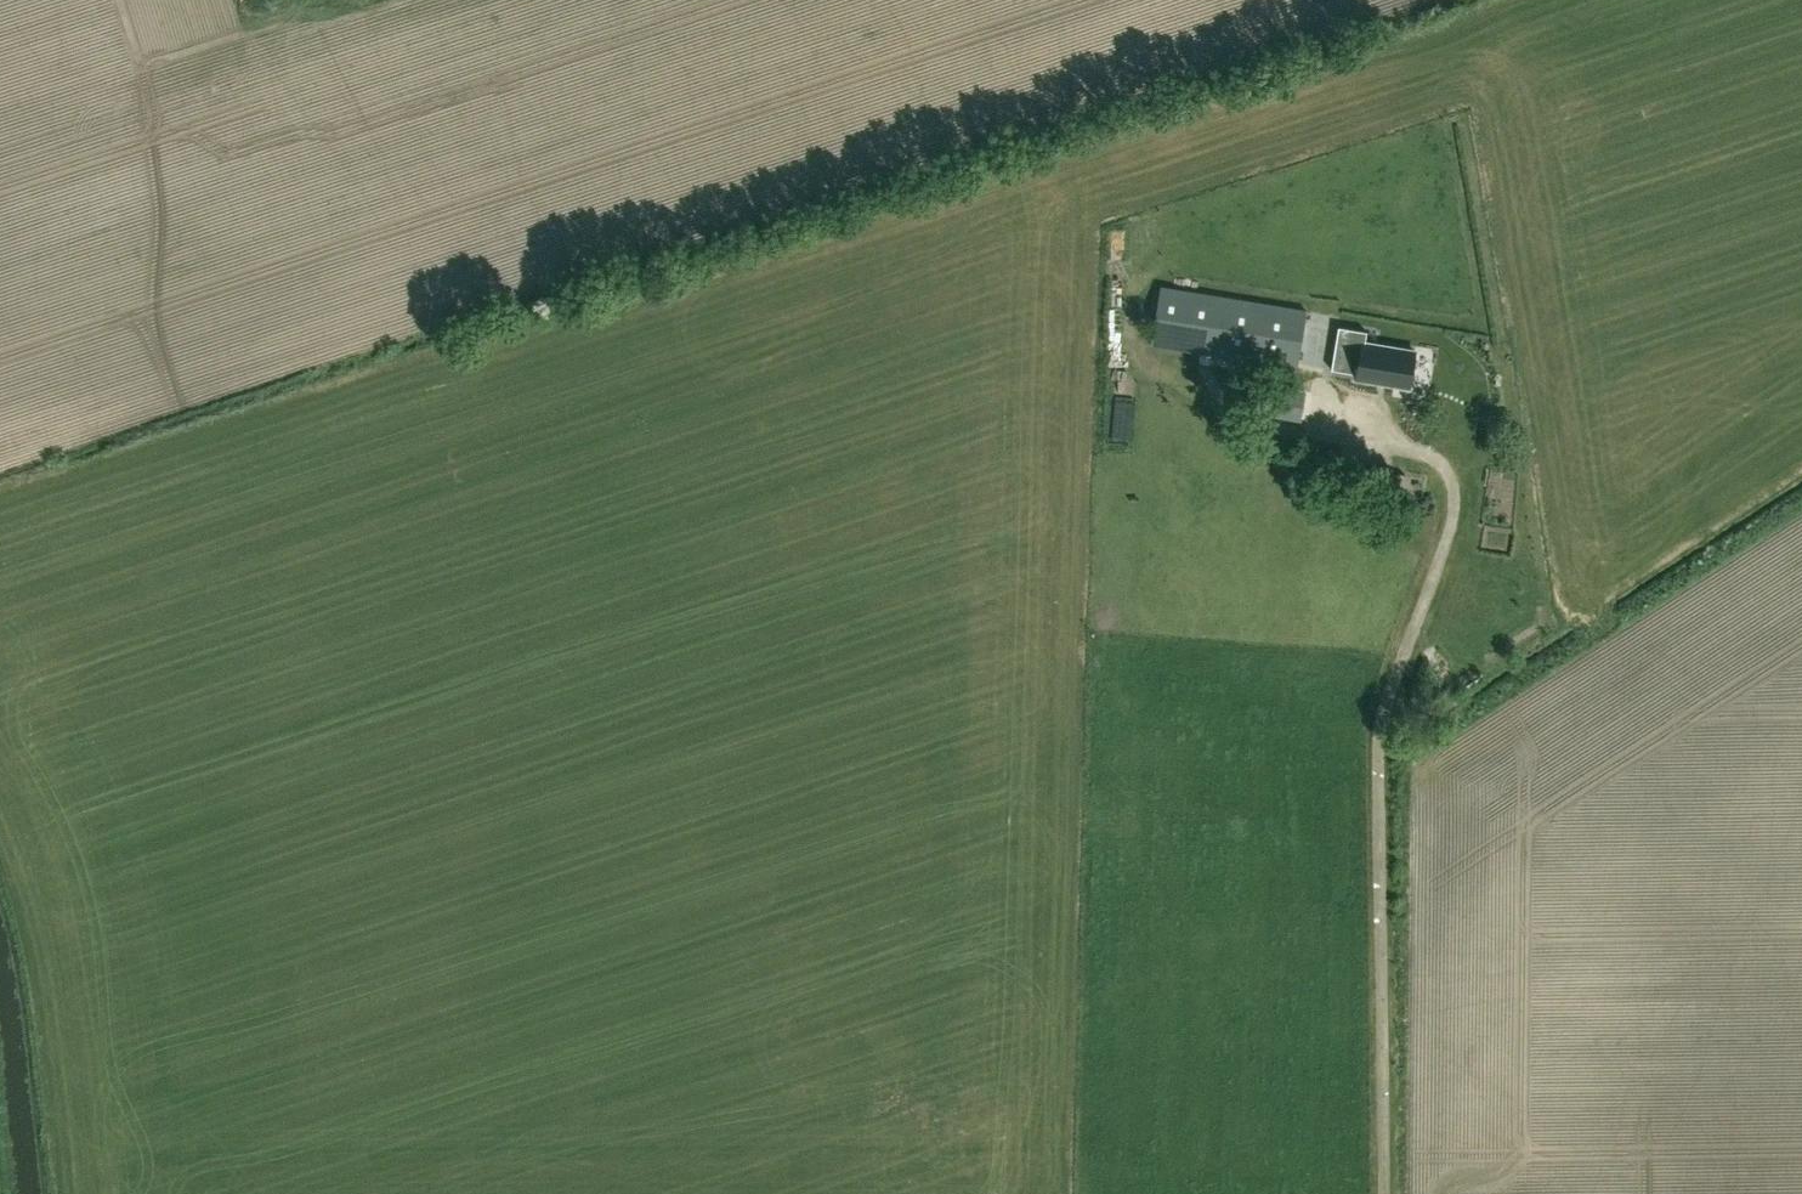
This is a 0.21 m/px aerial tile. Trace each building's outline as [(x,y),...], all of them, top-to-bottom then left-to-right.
[(1298,368),(1307,310),(1161,286),(1151,344),(1298,368)] [(1365,342),(1367,331),(1339,326),(1331,369),(1357,373),(1356,378),(1409,387),(1415,350),(1365,342)]
